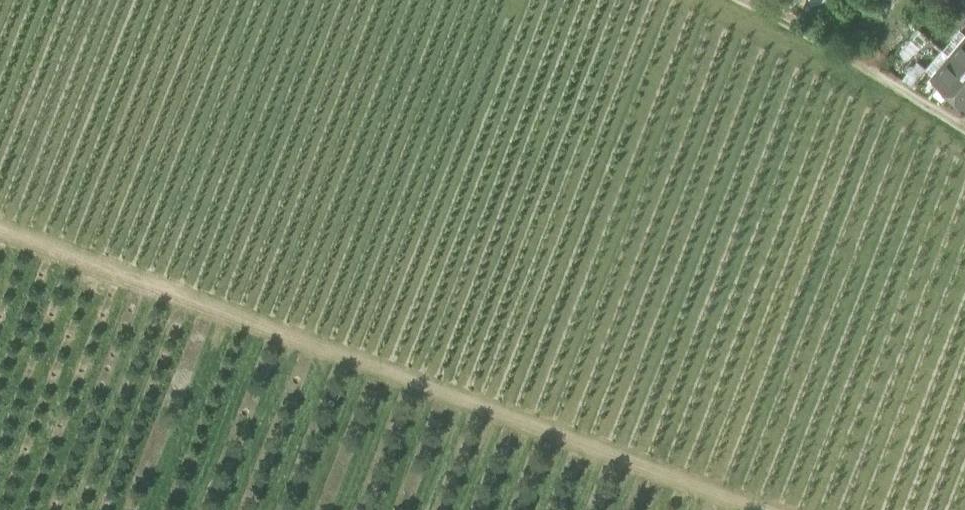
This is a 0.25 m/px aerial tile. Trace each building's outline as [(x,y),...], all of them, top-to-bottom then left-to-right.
[(952,57),(964,68),(964,33),(960,29),(943,49),(952,57)] [(952,57),(935,77),(934,78),(951,92),(964,104),(964,68),(952,57)] [(912,86),(941,104),(951,92),(934,78),(935,77),(926,69),(912,86)]
